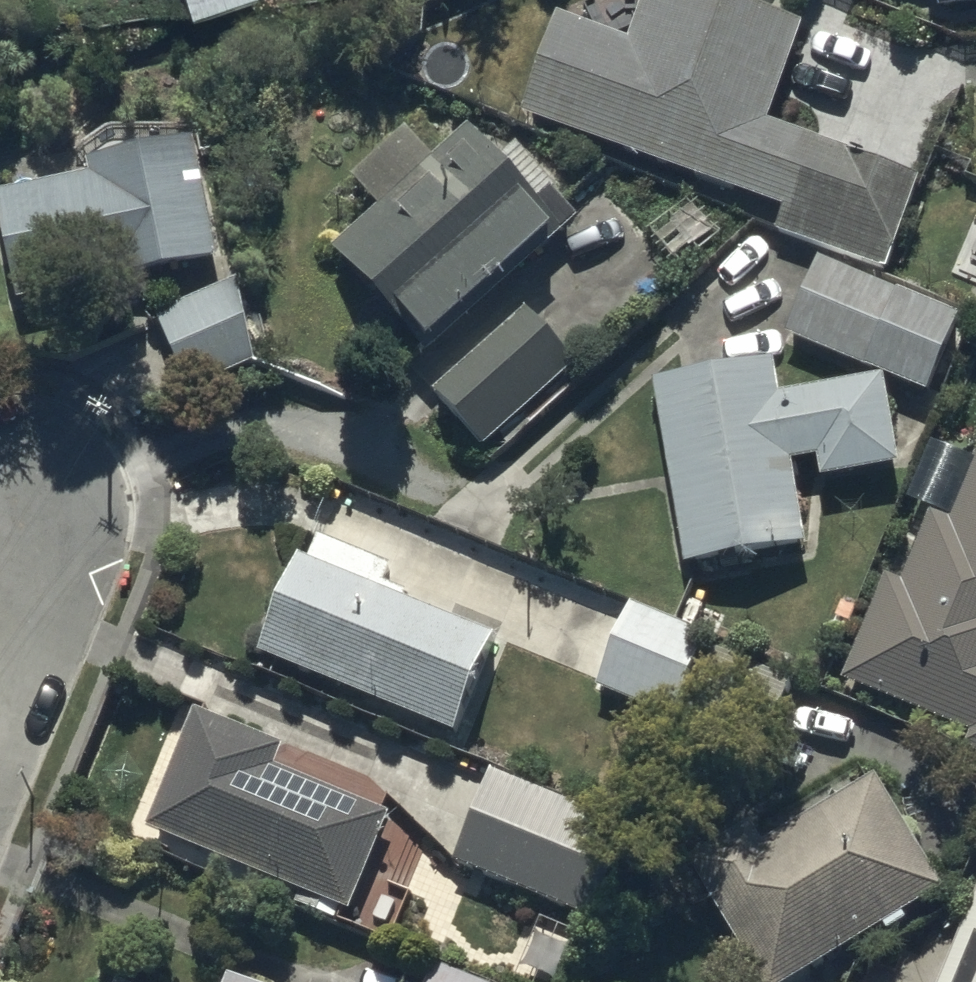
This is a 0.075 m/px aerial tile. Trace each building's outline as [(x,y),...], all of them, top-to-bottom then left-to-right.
[(192,22),(257,0),(185,0),(192,22)] [(520,107),(780,200),(771,223),(884,263),(917,171),(765,117),(801,16),(757,0),(640,0),(627,34),(555,8),(520,107)] [(378,199),(331,241),(330,242),(420,341),(534,239),(541,246),(577,213),(513,142),(499,154),(469,120),(432,152),(404,121),(351,168),(378,199)] [(0,184),(0,216),(15,300),(104,285),(102,270),(215,251),(194,131),(82,150),(85,169),(0,184)] [(962,314),(819,252),(786,329),(931,389),(962,314)] [(253,355),(237,271),(151,313),(185,387),(253,355)] [(526,303),(431,385),(480,441),(573,358),(526,303)] [(773,353),(652,372),(680,558),(804,539),(790,453),(817,449),(820,471),(897,459),(883,371),(778,388),(773,353)] [(949,515),(928,507),(899,579),(882,573),(840,677),(967,728),(962,742),(975,747),(975,448),(949,515)] [(298,556),(258,654),(455,735),(497,634),(383,587),(391,568),(320,539),(310,561),(298,556)] [(710,635),(632,603),(596,690),(673,722),(710,635)] [(697,688),(770,721),(789,679),(717,645),(697,688)] [(191,706),(143,823),(160,830),(153,846),(246,884),(253,868),(348,907),(388,809),(272,762),(280,742),(191,706)] [(629,823),(488,764),(449,859),(589,918),(629,823)] [(881,924),(886,932),(908,920),(904,914),(945,890),(875,769),(759,836),(750,821),(689,856),(762,981),(781,981),(881,924)] [(936,981),(975,981),(975,883),(936,981)] [(436,960),(427,981),(489,981),(436,960)] [(226,969),(221,981),(257,981),(226,969)] [(109,981),(135,981),(113,973),(109,981)]
